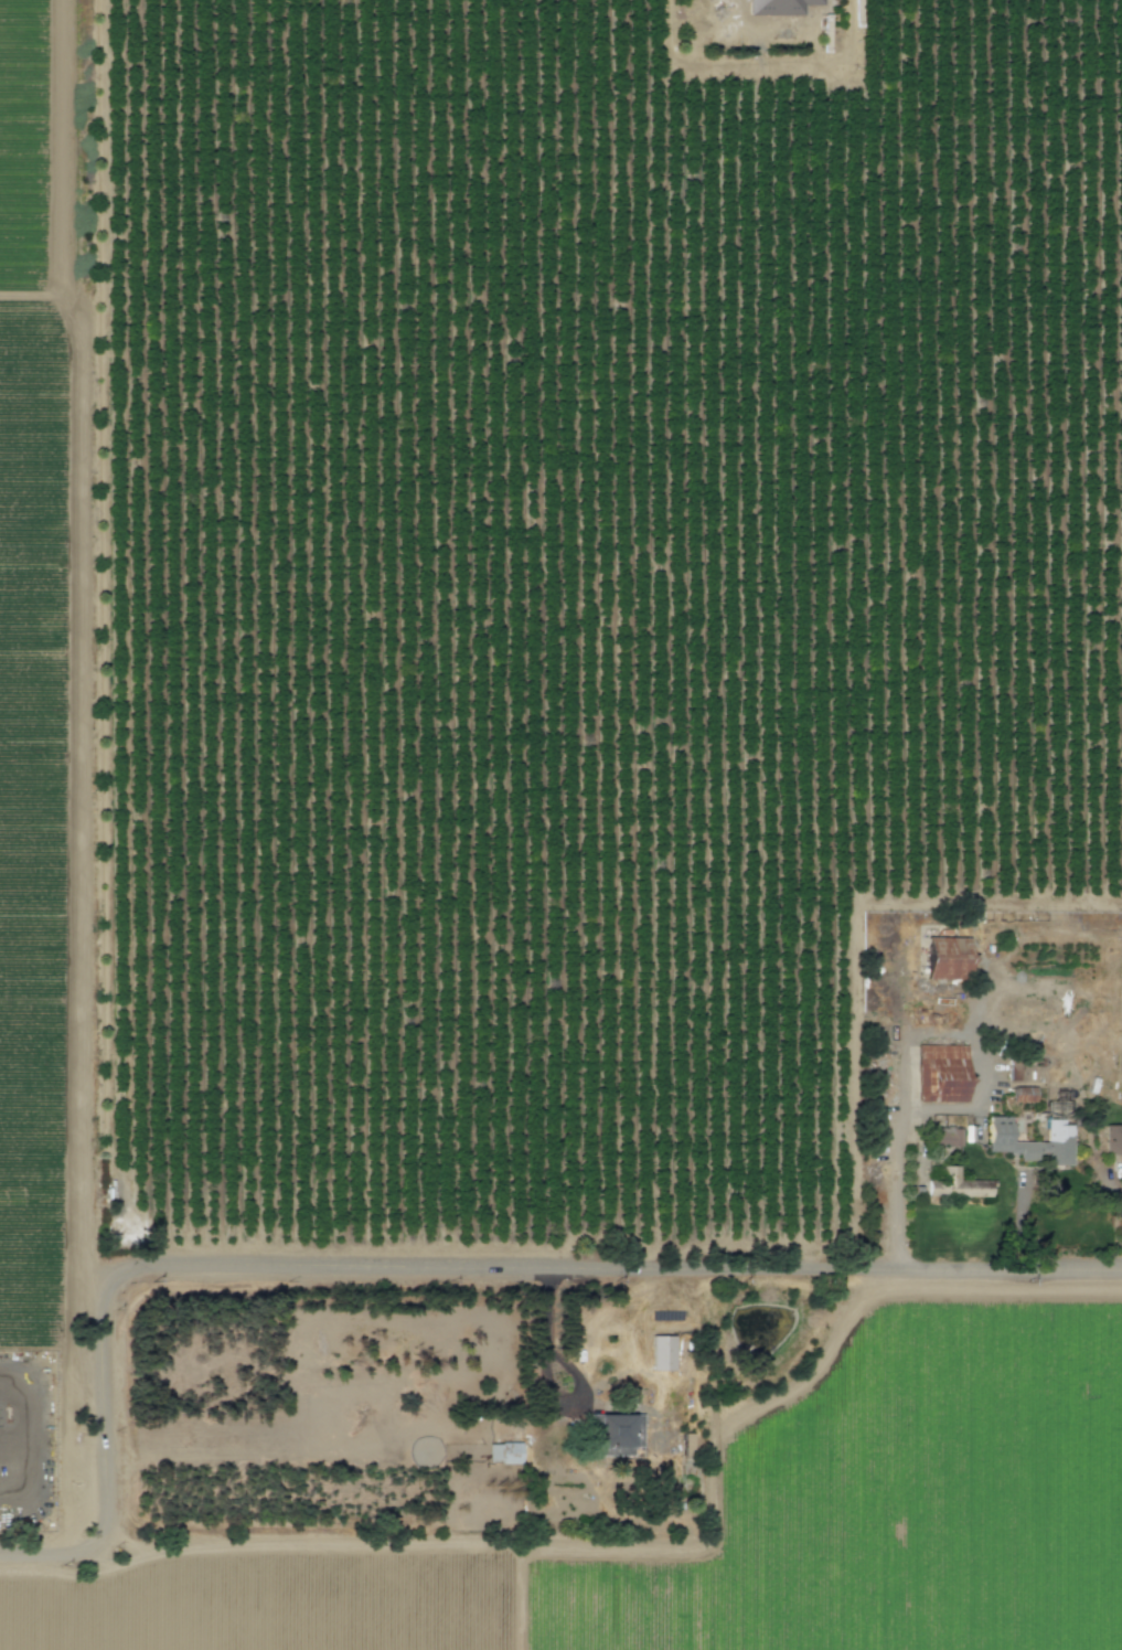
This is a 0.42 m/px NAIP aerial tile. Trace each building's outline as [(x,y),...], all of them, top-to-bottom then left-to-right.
[(785,15),(785,0),(749,0),(749,16),(785,15)] [(970,938),(929,937),(928,979),(969,980),(970,938)] [(918,1047),(919,1103),(958,1102),(958,1081),(969,1081),(968,1046),(918,1047)] [(1019,1066),(1010,1066),(1011,1081),(1019,1081),(1019,1066)] [(1073,1166),(1073,1126),(1063,1126),(1063,1120),(1048,1120),(1048,1143),(1012,1143),(1013,1117),(989,1117),(988,1153),(1022,1154),(1022,1160),(1048,1161),(1048,1166),(1073,1166)] [(1121,1152),(1121,1132),(1119,1132),(1119,1126),(1106,1126),(1105,1152),(1121,1152)] [(962,1146),(962,1128),(932,1129),(933,1147),(962,1146)] [(992,1197),(992,1181),(960,1182),(960,1167),(941,1167),(941,1179),(929,1180),(929,1198),(992,1197)] [(653,1337),(652,1372),(674,1372),(675,1337),(653,1337)] [(633,1456),(633,1448),(642,1448),(642,1416),(598,1416),(598,1456),(633,1456)] [(683,1434),(684,1455),(694,1455),(693,1434),(683,1434)] [(522,1464),(522,1443),(489,1444),(489,1464),(522,1464)]
